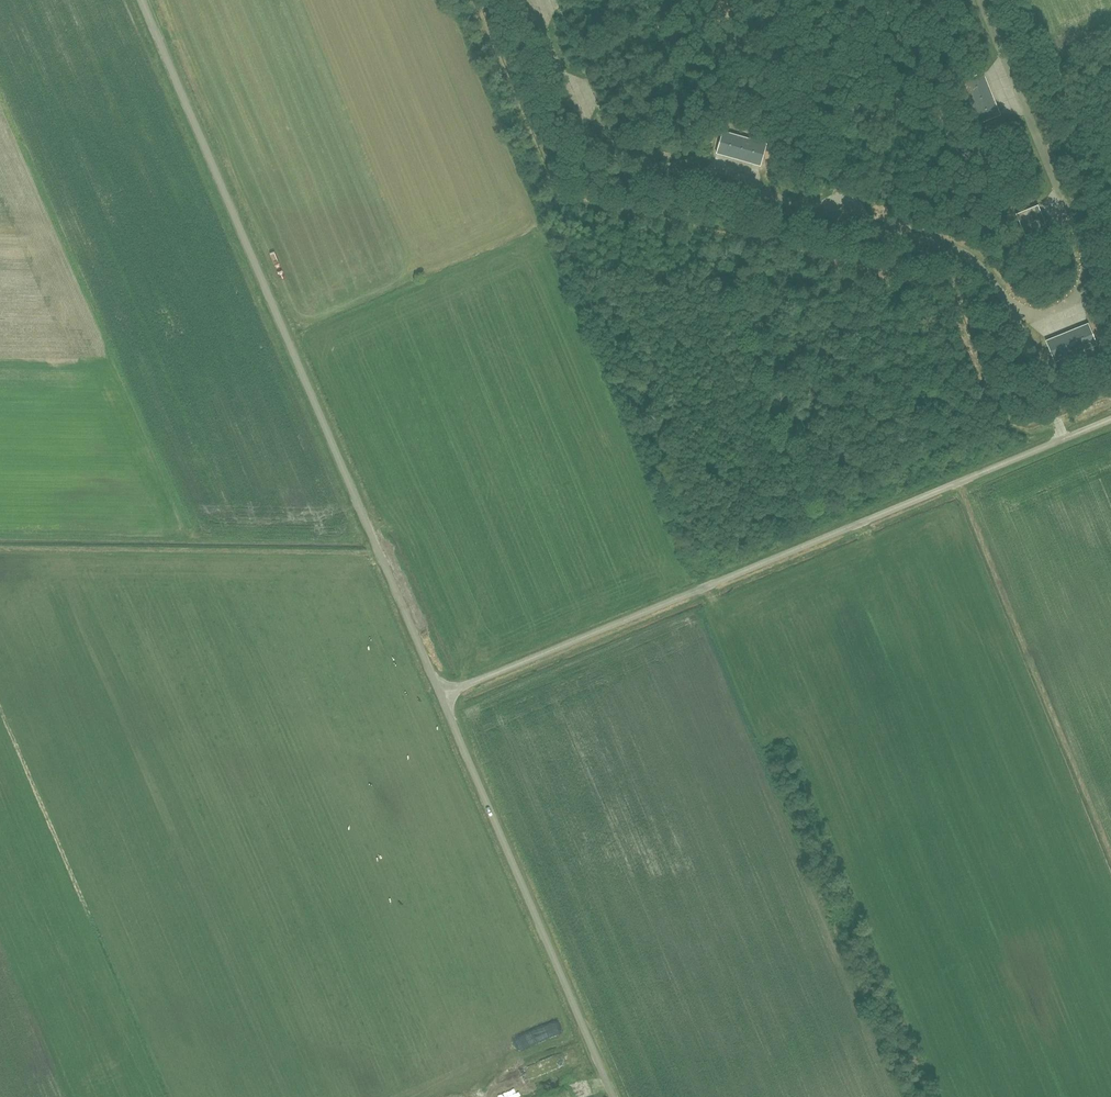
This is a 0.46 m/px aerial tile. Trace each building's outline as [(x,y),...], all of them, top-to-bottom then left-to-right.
[(978,124),(1000,114),(983,71),(961,80),(978,124)] [(760,165),(767,143),(722,130),(716,153),(760,165)] [(1018,209),(1038,203),(1036,195),(1015,201),(1018,209)] [(1024,236),(1047,227),(1038,205),(1015,214),(1024,236)] [(1054,363),(1097,345),(1088,323),(1045,341),(1054,363)]
